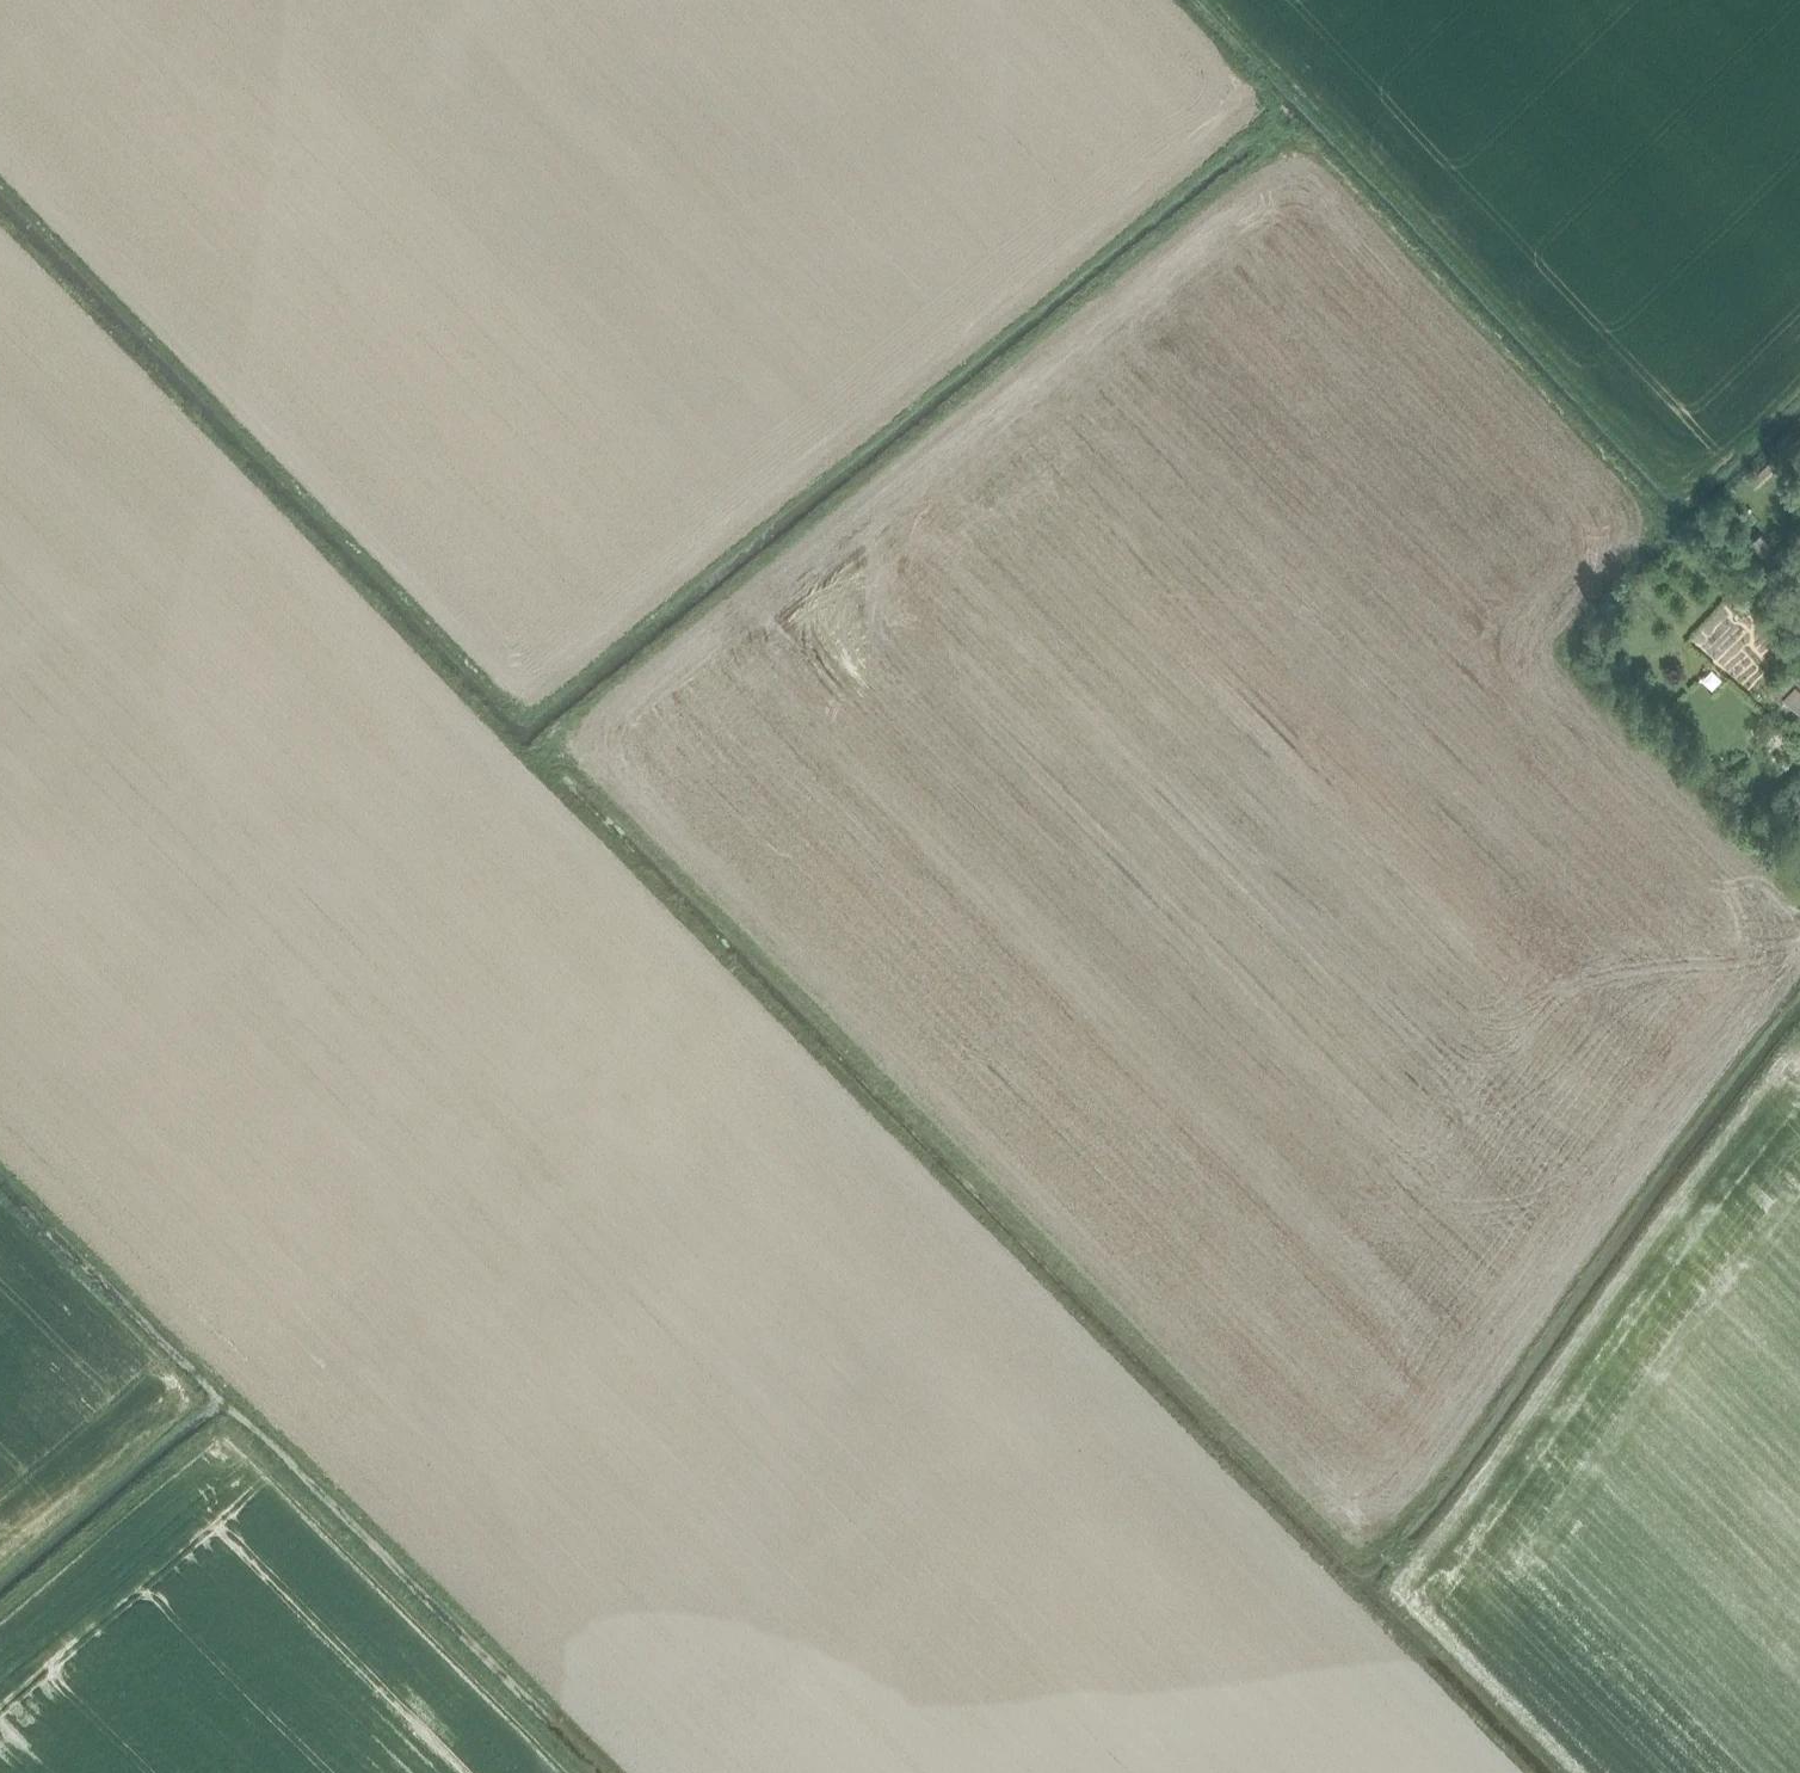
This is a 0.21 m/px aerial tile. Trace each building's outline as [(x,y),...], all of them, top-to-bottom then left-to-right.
[(1759,533),(1750,542),(1765,560),(1775,552),(1759,533)] [(1790,677),(1785,672),(1771,688),(1798,712),(1799,714),(1799,666),(1790,677)] [(1791,723),(1783,732),(1798,744),(1797,746),(1799,749),(1799,731),(1791,723)]
